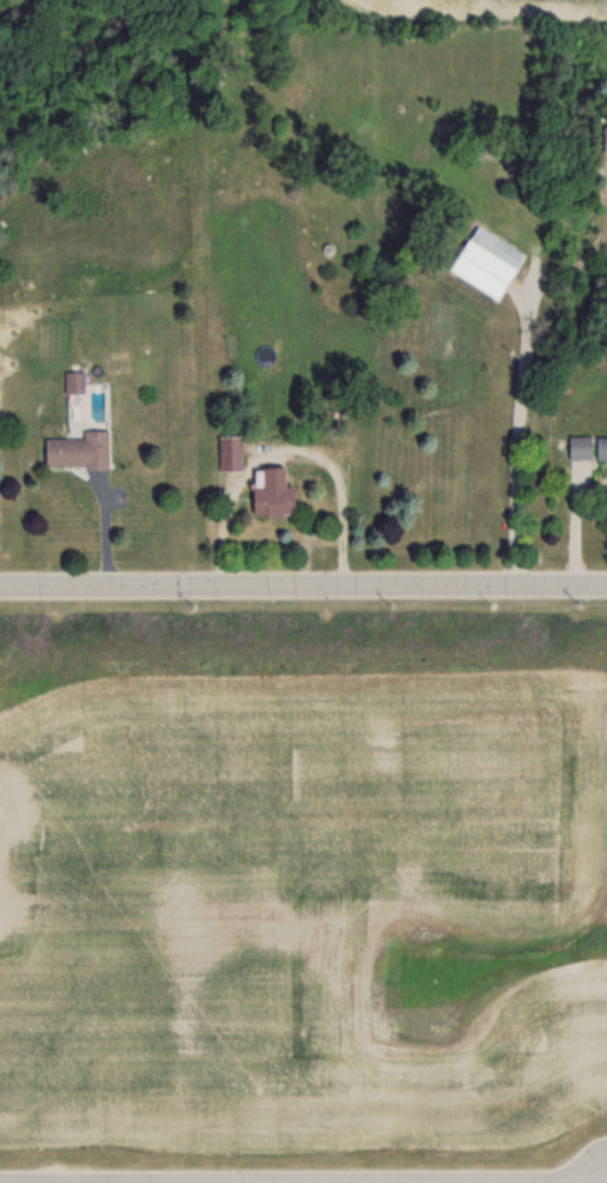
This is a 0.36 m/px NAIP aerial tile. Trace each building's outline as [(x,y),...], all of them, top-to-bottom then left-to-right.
[(497,297),(523,252),(475,224),(449,269),(497,297)] [(81,391),(81,372),(64,372),(64,391),(81,391)] [(43,466),(105,466),(105,429),(81,429),(81,438),(43,438),(43,466)] [(241,435),(218,435),(218,470),(241,470),(241,435)] [(590,460),(590,436),(559,436),(559,460),(590,460)] [(595,461),(606,461),(606,437),(595,437),(595,461)] [(250,515),(293,514),(293,485),(283,485),(282,466),(250,466),(250,515)]
